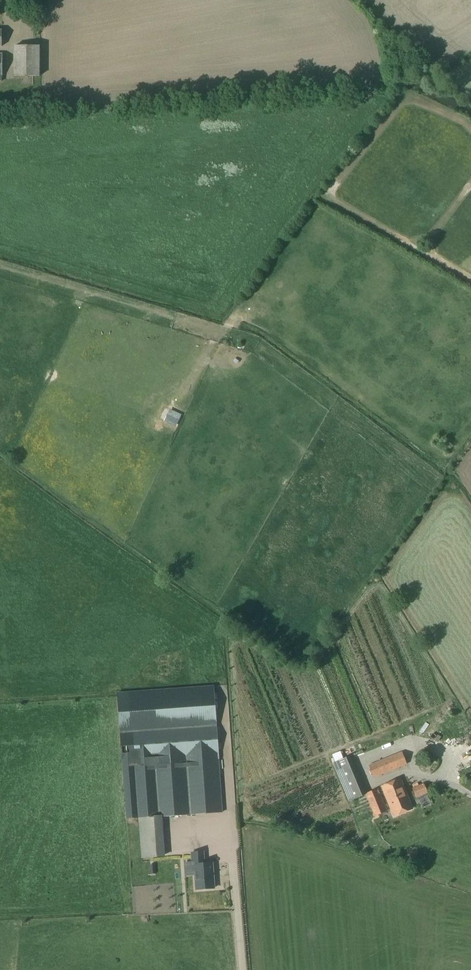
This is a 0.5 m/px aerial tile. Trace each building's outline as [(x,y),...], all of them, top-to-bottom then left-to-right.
[(40,46),(14,46),(14,77),(40,77),(40,46)] [(180,416),(170,411),(165,420),(175,425),(180,416)] [(119,732),(216,725),(213,686),(117,693),(119,732)] [(119,734),(126,819),(223,812),(219,759),(216,726),(119,734)] [(402,752),(369,765),(374,777),(406,763),(402,752)] [(350,755),(334,762),(348,800),(364,794),(350,756),(351,756),(350,755)] [(400,780),(382,787),(394,815),(412,808),(400,780)] [(424,783),(413,788),(416,797),(427,793),(424,783)] [(377,789),(365,793),(375,816),(387,811),(377,789)] [(180,817),(144,819),(146,859),(170,858),(169,824),(181,823),(180,817)] [(203,852),(192,853),(192,865),(194,865),(196,889),(214,888),(212,863),(204,864),(203,852)]
